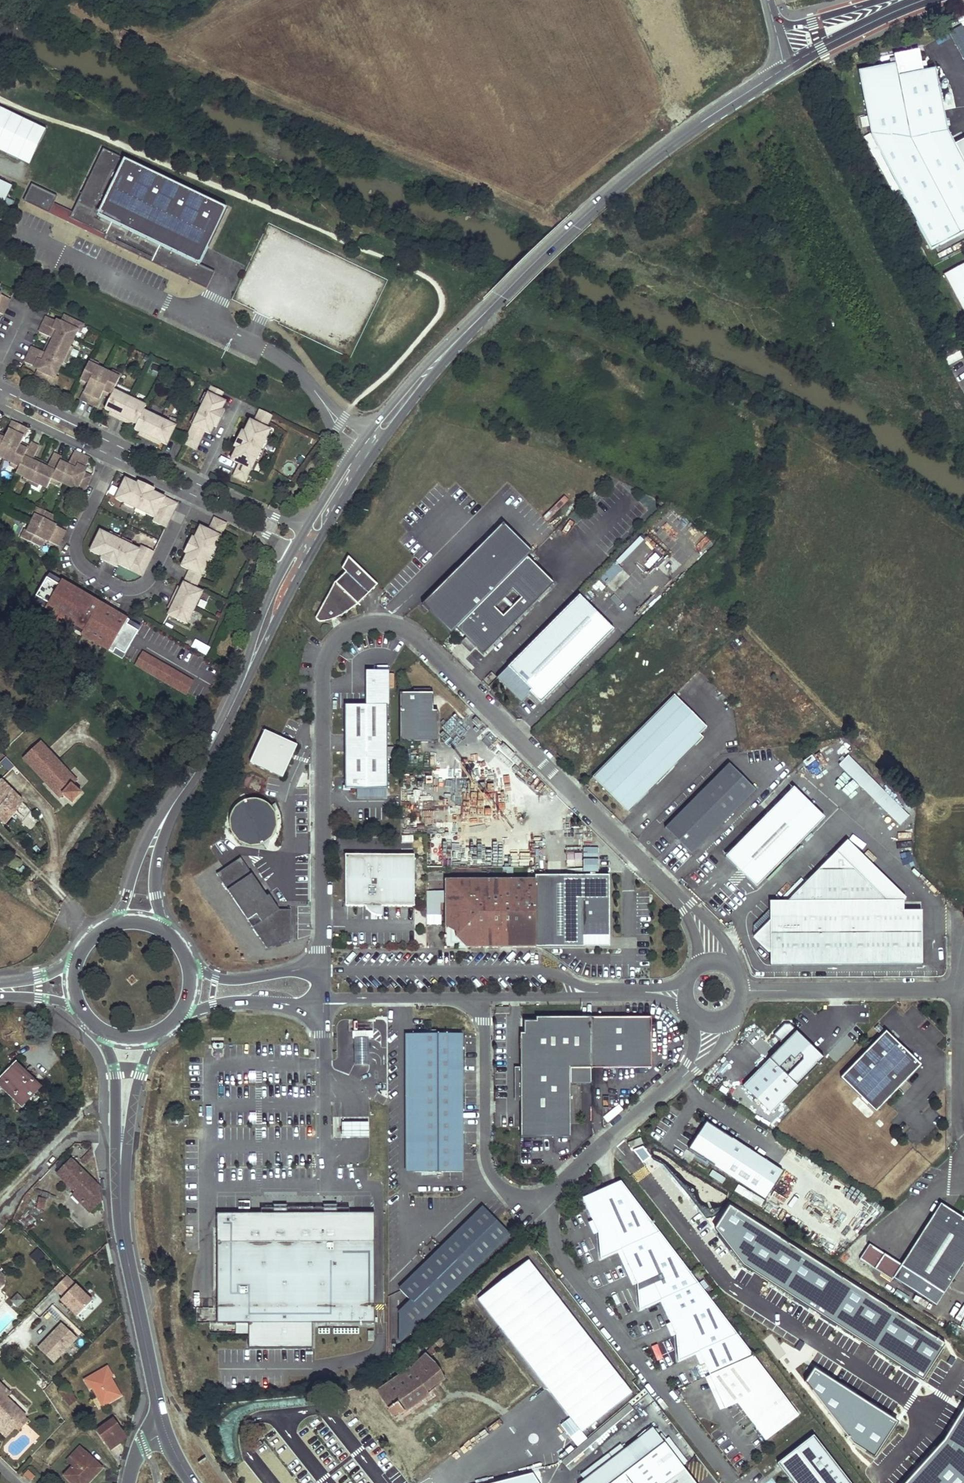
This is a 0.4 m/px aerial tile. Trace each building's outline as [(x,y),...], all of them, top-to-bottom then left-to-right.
[(936,76),(930,77),(929,77),(924,78),(922,68),(922,66),(920,57),(894,62),(896,71),(859,78),(872,141),(892,180),(954,147),(949,138),(936,76)] [(30,165),(46,130),(0,108),(0,150),(30,165)] [(954,147),(892,180),(932,256),(963,239),(963,166),(954,147)] [(122,159),(105,151),(72,219),(106,235),(104,239),(206,289),(215,272),(200,265),(226,209),(126,161),(125,163),(121,161),(122,159)] [(6,198),(12,186),(0,180),(0,202),(12,207),(14,202),(6,198)] [(24,201),(49,213),(57,196),(32,184),(24,201)] [(944,280),(963,317),(963,269),(944,280)] [(0,294),(0,313),(3,315),(7,307),(10,299),(0,294)] [(81,324),(65,316),(61,323),(47,317),(39,332),(50,337),(53,339),(50,346),(46,354),(43,353),(32,347),(25,362),(39,369),(35,377),(43,381),(52,385),(55,377),(63,362),(67,354),(70,346),(77,332),(81,324)] [(104,391),(112,395),(114,390),(120,378),(112,374),(97,367),(89,363),(80,380),(88,384),(87,387),(81,398),(89,402),(97,405),(102,394),(104,391)] [(183,443),(182,445),(194,451),(203,432),(209,435),(213,426),(221,410),(224,402),(219,399),(223,392),(211,386),(199,410),(183,443)] [(146,406),(114,390),(112,395),(110,398),(105,410),(110,412),(115,414),(113,418),(125,424),(127,420),(131,422),(137,425),(134,431),(140,433),(143,435),(142,438),(154,444),(155,441),(160,443),(166,446),(175,426),(143,411),(146,406)] [(239,465),(233,477),(246,483),(271,431),(267,429),(273,416),(260,409),(254,422),(250,421),(245,432),(237,449),(231,460),(239,465)] [(224,411),(221,410),(213,426),(216,428),(224,411)] [(90,478),(82,474),(89,460),(81,456),(73,453),(68,464),(66,467),(59,463),(60,460),(60,459),(52,455),(47,466),(46,470),(38,466),(31,463),(32,460),(38,449),(29,445),(28,449),(26,452),(18,449),(20,445),(25,434),(17,431),(9,427),(4,438),(2,441),(0,440),(0,460),(10,465),(18,469),(17,472),(15,476),(22,480),(30,483),(38,487),(46,490),(49,484),(51,480),(59,484),(74,491),(82,495),(90,478)] [(234,447),(237,449),(245,432),(242,430),(234,447)] [(126,479),(116,501),(156,519),(154,524),(166,530),(178,504),(155,493),(138,484),(126,479)] [(156,490),(139,482),(138,484),(155,493),(156,490)] [(54,518),(38,510),(34,518),(31,526),(27,533),(23,541),(40,549),(43,541),(58,548),(65,533),(51,526),(54,518)] [(170,610),(166,617),(186,626),(194,610),(202,592),(194,587),(226,523),(214,518),(208,531),(200,527),(194,539),(185,556),(180,567),(188,571),(183,582),(179,590),(178,593),(174,591),(171,598),(168,604),(172,606),(170,610)] [(499,522),(419,602),(448,631),(453,627),(480,651),(549,580),(523,556),(528,549),(499,522)] [(102,532),(92,553),(103,558),(120,566),(143,578),(146,571),(155,553),(143,547),(141,551),(102,532)] [(194,539),(190,538),(182,555),(185,556),(194,539)] [(374,582),(347,555),(338,565),(342,569),(338,572),(331,578),(313,615),(318,621),(325,623),(327,622),(329,621),(338,615),(374,582)] [(120,566),(103,558),(101,562),(118,570),(120,566)] [(614,560),(600,577),(608,584),(622,566),(614,560)] [(126,626),(130,620),(48,576),(31,607),(124,658),(138,633),(126,626)] [(611,628),(574,593),(495,676),(518,698),(525,690),(537,701),(611,628)] [(136,604),(137,610),(148,607),(147,601),(136,604)] [(194,640),(190,648),(206,656),(210,648),(194,640)] [(142,652),(133,667),(186,696),(195,682),(142,652)] [(387,749),(386,673),(369,674),(368,674),(367,674),(367,675),(367,676),(367,677),(367,706),(347,706),(347,707),(346,707),(345,707),(345,708),(345,709),(345,789),(345,790),(351,790),(387,790),(387,759),(392,759),(392,749),(387,749)] [(413,691),(412,696),(399,696),(399,745),(437,745),(437,714),(429,714),(429,692),(413,691)] [(668,762),(691,740),(696,745),(703,738),(699,735),(707,727),(675,695),(592,777),(622,808),(652,778),(657,784),(674,768),(668,762)] [(264,730),(249,762),(283,777),(297,745),(264,730)] [(668,762),(674,768),(696,745),(691,740),(668,762)] [(76,782),(40,744),(23,760),(59,798),(76,782)] [(847,756),(838,765),(900,826),(909,816),(847,756)] [(665,828),(692,855),(756,791),(729,764),(665,828)] [(652,778),(622,808),(628,813),(657,784),(652,778)] [(2,781),(0,782),(0,819),(6,825),(22,804),(21,800),(2,781)] [(781,799),(811,829),(823,818),(792,788),(781,799)] [(781,799),(724,857),(754,887),(811,829),(781,799)] [(232,839),(276,840),(276,800),(232,800),(232,839)] [(752,936),(769,952),(769,965),(902,964),(901,911),(901,901),(885,901),(834,851),(785,902),(768,902),(768,920),(752,936)] [(400,906),(412,907),(412,903),(414,855),(345,853),(344,900),(400,902),(400,906)] [(216,875),(267,948),(290,941),(291,910),(279,910),(269,895),(267,897),(240,858),(216,875)] [(536,934),(536,947),(583,947),(583,937),(609,937),(608,876),(535,876),(535,880),(536,934)] [(511,891),(512,880),(445,880),(446,925),(456,925),(455,886),(490,886),(490,891),(511,891)] [(525,934),(536,934),(535,880),(512,880),(511,891),(490,891),(490,886),(455,886),(456,925),(468,925),(468,937),(525,937),(525,934)] [(400,902),(344,900),(343,904),(363,905),(365,909),(367,912),(371,914),(375,915),(379,915),(379,905),(400,906),(400,902)] [(901,911),(902,964),(920,963),(920,911),(901,911)] [(428,944),(443,945),(444,925),(429,925),(428,944)] [(468,925),(456,925),(456,937),(469,947),(536,947),(536,934),(525,934),(525,937),(468,937),(468,925)] [(583,937),(583,947),(609,947),(609,937),(583,937)] [(520,1033),(520,1137),(570,1137),(570,1084),(570,1067),(591,1068),(650,1068),(650,1018),(536,1017),(536,1024),(527,1034),(520,1033)] [(520,1033),(527,1034),(536,1024),(536,1017),(520,1018),(520,1033)] [(354,1029),(353,1064),(371,1064),(371,1020),(365,1020),(365,1029),(354,1029)] [(741,1085),(769,1112),(822,1057),(795,1031),(795,1030),(788,1023),(783,1023),(772,1034),(782,1043),(741,1085)] [(841,1078),(875,1112),(920,1066),(886,1032),(841,1078)] [(464,1172),(463,1034),(413,1035),(414,1172),(464,1172)] [(406,1172),(414,1172),(413,1035),(406,1035),(406,1172)] [(29,1073),(17,1062),(15,1064),(27,1075),(29,1073)] [(15,1064),(0,1080),(0,1086),(22,1108),(43,1086),(29,1073),(27,1075),(15,1064)] [(570,1067),(570,1084),(591,1084),(591,1068),(570,1067)] [(607,1121),(622,1109),(618,1104),(603,1116),(607,1121)] [(369,1122),(342,1122),(342,1137),(369,1137),(369,1122)] [(783,1172),(706,1123),(688,1150),(765,1200),(783,1172)] [(638,1139),(628,1143),(630,1149),(640,1145),(638,1139)] [(100,1189),(72,1162),(59,1175),(75,1192),(73,1195),(90,1212),(102,1201),(100,1189)] [(751,1357),(619,1183),(581,1200),(596,1234),(598,1261),(620,1251),(635,1285),(637,1312),(658,1303),(674,1336),(676,1363),(697,1354),(707,1377),(751,1357)] [(43,1210),(47,1199),(38,1197),(35,1207),(43,1210)] [(275,1213),(289,1213),(289,1205),(275,1204),(275,1213)] [(325,1213),(339,1213),(339,1204),(325,1204),(325,1213)] [(943,1294),(963,1262),(963,1220),(940,1205),(901,1267),(943,1294)] [(482,1208),(399,1290),(411,1302),(399,1314),(399,1342),(508,1234),(482,1208)] [(749,1274),(700,1212),(685,1224),(733,1286),(749,1274)] [(275,1213),(219,1213),(219,1322),(235,1322),(247,1322),(251,1322),(251,1348),(314,1348),(314,1322),(379,1322),(379,1318),(376,1318),(376,1213),(339,1213),(325,1213),(289,1213),(275,1213)] [(806,1240),(784,1226),(783,1227),(777,1237),(808,1257),(807,1259),(829,1273),(832,1270),(838,1274),(842,1267),(804,1242),(805,1241),(806,1240)] [(51,1290),(77,1315),(93,1298),(66,1273),(51,1290)] [(881,1313),(884,1308),(892,1313),(899,1300),(872,1286),(863,1304),(881,1313)] [(9,1300),(17,1307),(24,1298),(16,1292),(9,1300)] [(52,1362),(77,1337),(61,1320),(36,1346),(52,1362)] [(247,1322),(235,1322),(235,1332),(247,1332),(247,1322)] [(444,1343),(440,1339),(415,1364),(413,1367),(411,1369),(410,1368),(377,1391),(388,1409),(387,1409),(395,1420),(404,1413),(403,1412),(428,1395),(427,1393),(418,1380),(435,1364),(429,1358),(444,1343)] [(707,1377),(722,1410),(735,1405),(750,1425),(755,1421),(758,1425),(753,1429),(763,1442),(796,1417),(751,1357),(707,1377)] [(440,1370),(435,1364),(418,1380),(427,1393),(444,1380),(440,1370)] [(120,1395),(111,1379),(113,1378),(108,1368),(85,1381),(90,1391),(93,1389),(103,1405),(120,1395)] [(0,1383),(0,1423),(6,1429),(22,1411),(6,1396),(10,1392),(0,1383)] [(70,1405),(76,1401),(73,1398),(75,1397),(72,1393),(67,1386),(60,1392),(68,1402),(70,1405)] [(565,1466),(632,1409),(629,1404),(561,1461),(565,1466)] [(22,1411),(6,1429),(0,1423),(0,1430),(6,1436),(16,1425),(20,1429),(28,1420),(25,1416),(26,1415),(22,1411)] [(100,1436),(110,1449),(126,1436),(114,1419),(96,1431),(100,1436)] [(779,1463),(794,1482),(851,1482),(815,1435),(779,1463)] [(643,1444),(590,1482),(613,1482),(651,1455),(643,1444)] [(685,1472),(665,1444),(651,1455),(613,1482),(694,1482),(685,1472)] [(86,1453),(79,1447),(66,1460),(73,1467),(64,1476),(72,1482),(88,1482),(102,1468),(86,1453)] [(36,1476),(29,1470),(26,1474),(32,1480),(36,1476)] [(520,1475),(495,1481),(496,1482),(516,1482),(521,1482),(520,1475)]
